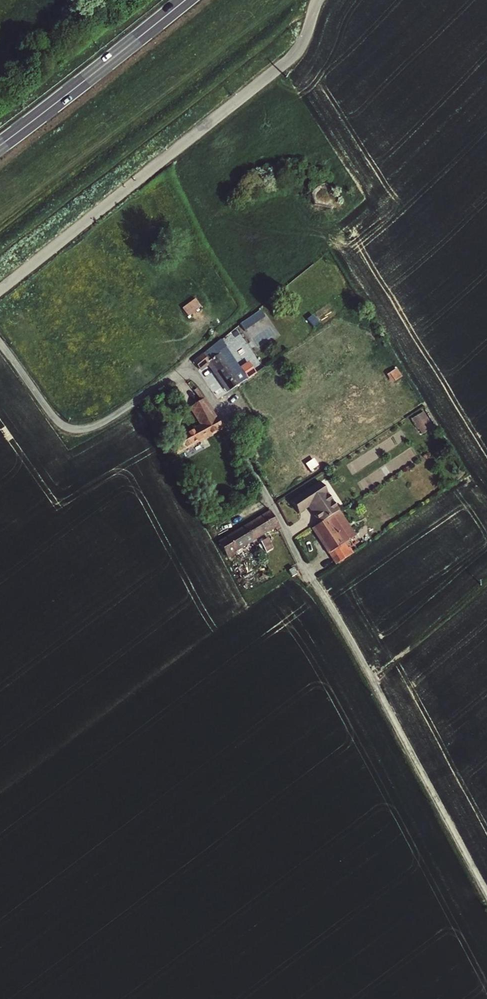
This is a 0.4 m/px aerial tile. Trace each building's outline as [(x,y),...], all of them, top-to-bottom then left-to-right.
[(320,185),(317,186),(312,190),(312,191),(311,192),(310,194),(309,194),(309,195),(311,198),(313,205),(313,206),(314,206),(317,207),(320,207),(332,210),(333,210),(333,209),(334,209),(334,208),(328,192),(328,191),(328,190),(328,188),(328,187),(327,186),(326,185),(325,184),(324,184),(323,184),(320,185)] [(197,297),(182,306),(188,316),(203,306),(197,297)] [(19,315),(18,314),(17,313),(16,313),(15,313),(14,313),(13,313),(12,314),(11,314),(10,315),(10,316),(9,317),(9,318),(9,319),(9,320),(10,321),(10,322),(11,323),(12,323),(13,324),(14,324),(15,324),(17,324),(18,323),(19,322),(20,321),(20,320),(20,319),(20,318),(20,317),(20,316),(19,315)] [(222,338),(195,361),(202,370),(210,362),(229,391),(249,378),(259,371),(254,363),(243,370),(227,346),(228,345),(222,338)] [(389,373),(394,380),(402,375),(398,367),(389,373)] [(175,455),(223,429),(211,407),(205,399),(190,407),(201,427),(169,444),(175,455)] [(430,430),(423,419),(415,424),(422,435),(430,430)] [(337,512),(339,511),(321,484),(291,502),(299,514),(309,508),(320,523),(327,518),(334,514),(337,512)] [(320,523),(314,527),(331,552),(338,563),(354,553),(350,547),(348,548),(345,543),(356,536),(339,511),(337,512),(334,514),(327,518),(320,523)] [(243,528),(251,542),(275,529),(277,533),(282,530),(271,512),(243,528)] [(219,543),(227,557),(250,543),(251,542),(243,528),(219,543)] [(266,541),(260,544),(266,554),(272,551),(266,541)] [(227,557),(230,563),(253,548),(250,543),(227,557)]
